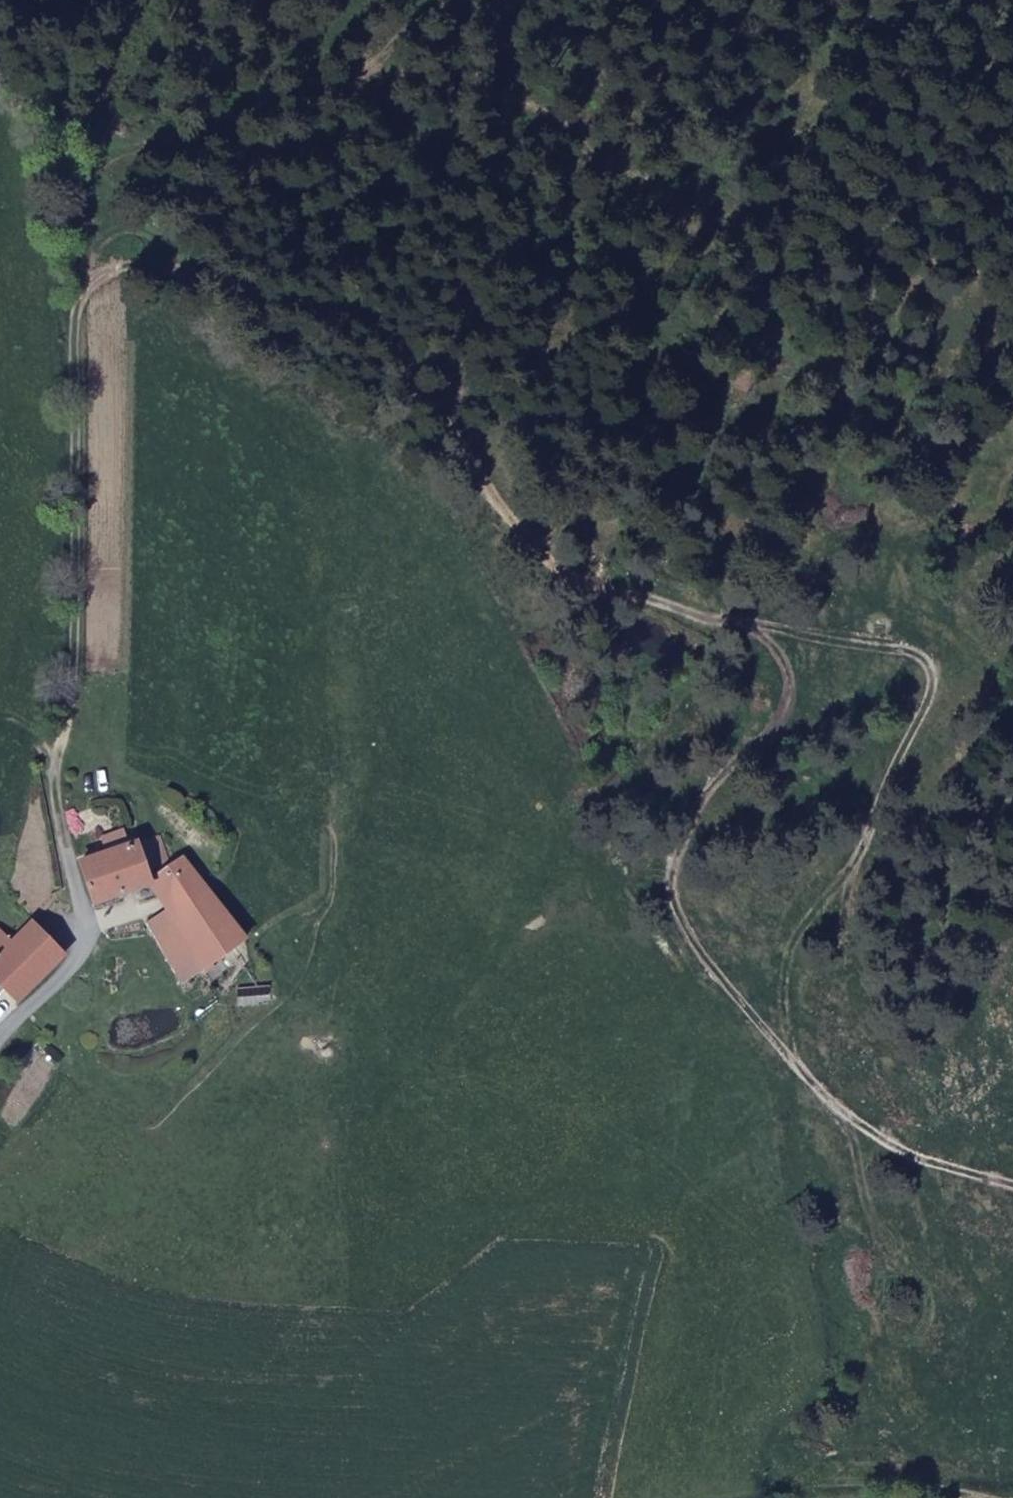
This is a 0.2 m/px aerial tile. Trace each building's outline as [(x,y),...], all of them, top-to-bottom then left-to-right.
[(161,843),(82,865),(93,907),(151,891),(166,915),(149,927),(180,987),(246,943),(183,861),(172,871),(161,843)] [(17,1004),(62,954),(32,924),(11,945),(0,957),(0,986),(6,993),(17,1004)] [(11,945),(0,932),(0,957),(11,945)]
